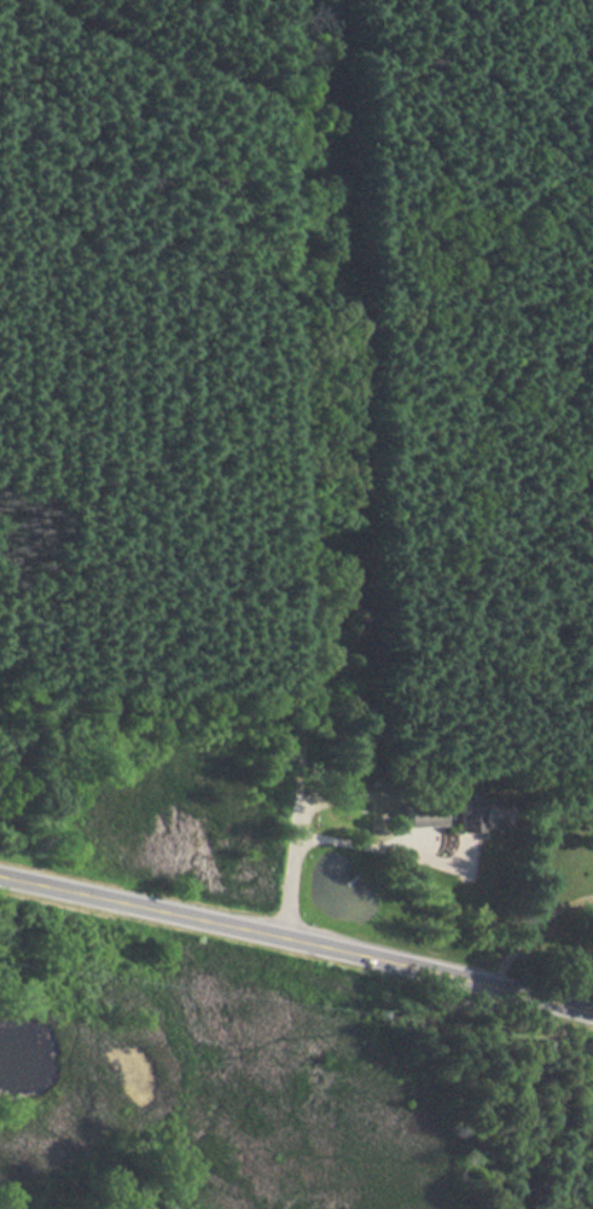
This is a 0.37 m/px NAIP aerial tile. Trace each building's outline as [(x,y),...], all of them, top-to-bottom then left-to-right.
[(455,800),(455,831),(504,829),(504,799),(455,800)] [(401,803),(401,827),(441,827),(441,803),(401,803)]
